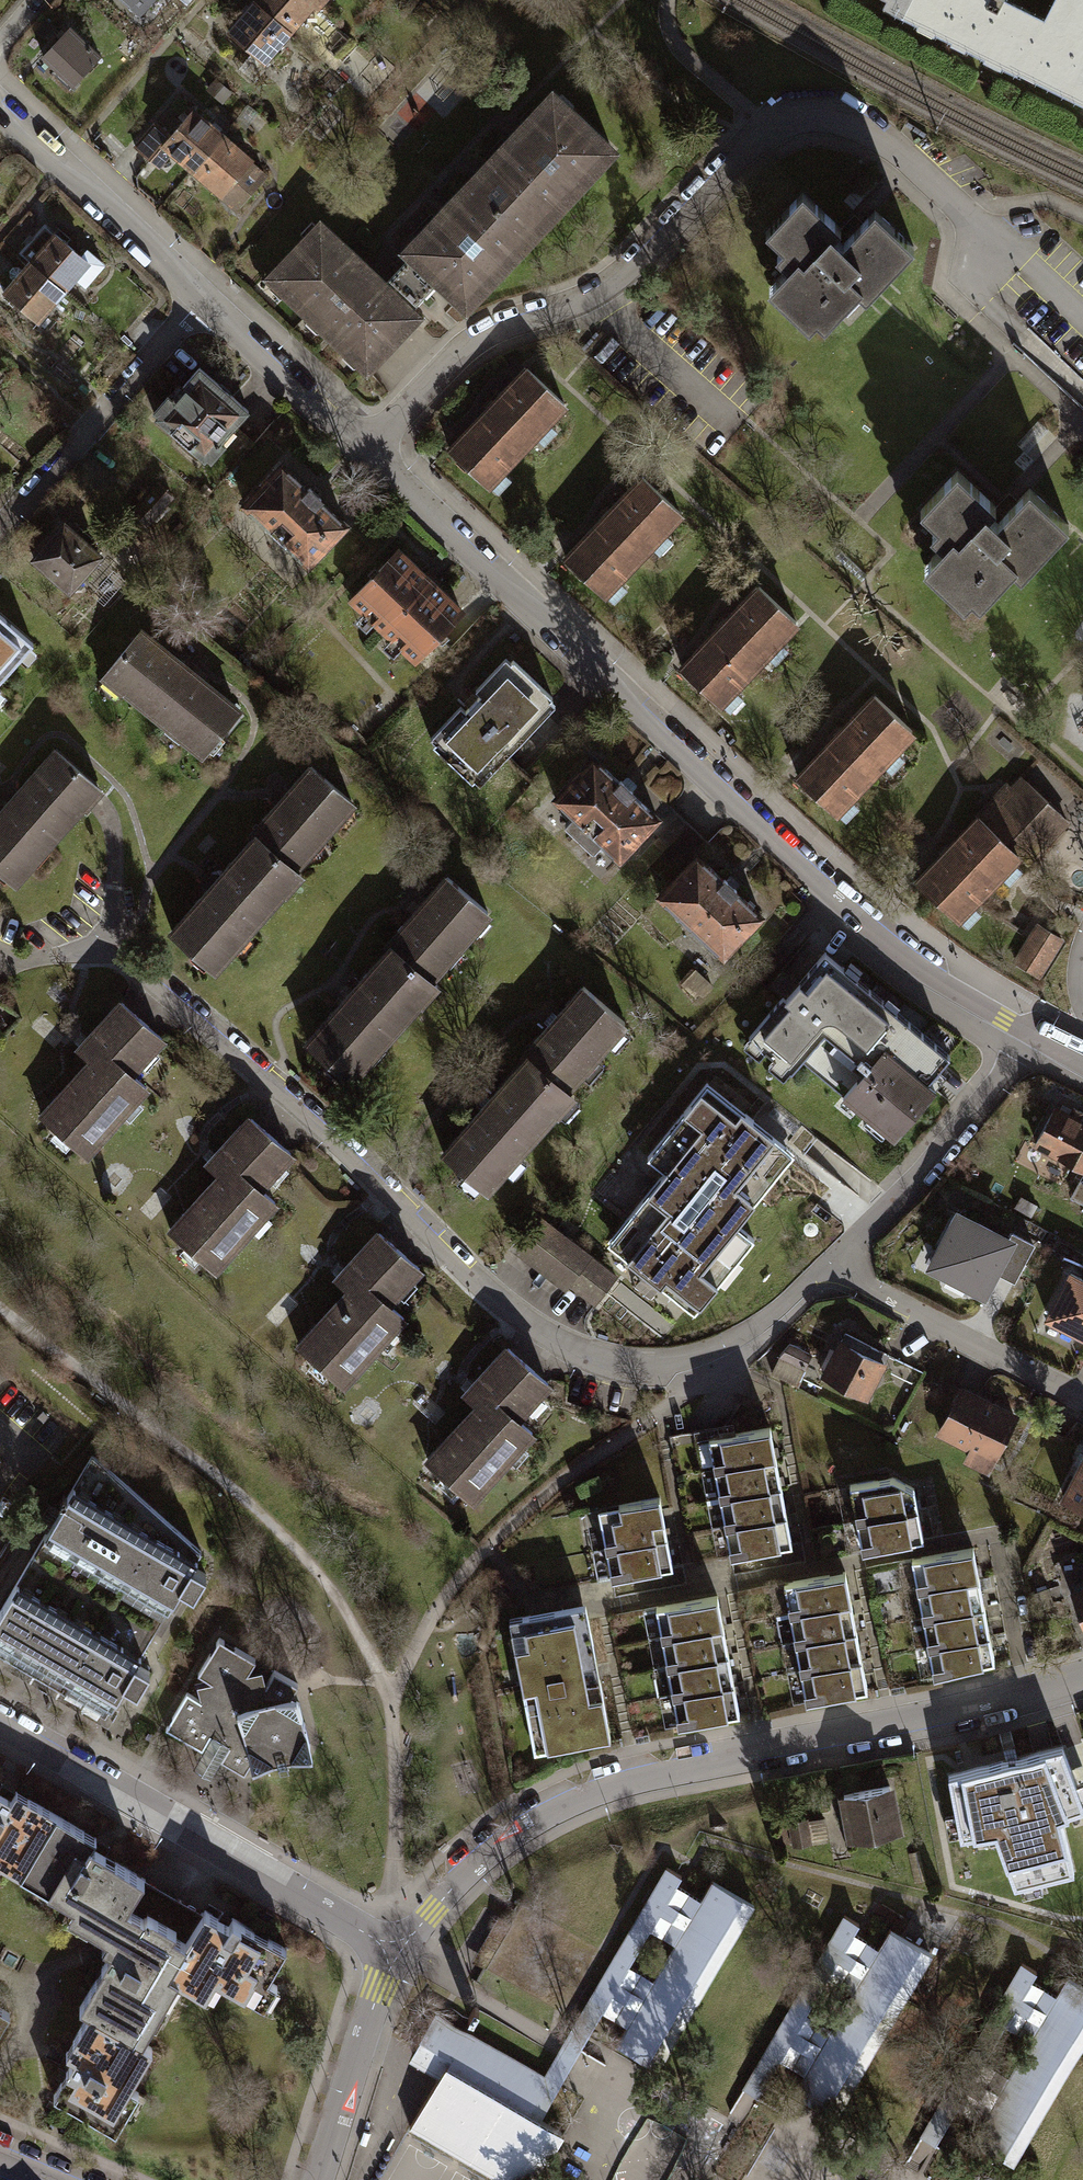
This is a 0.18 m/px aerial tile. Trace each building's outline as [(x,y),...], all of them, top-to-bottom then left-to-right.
[(134,9),(141,0),(124,0),(134,9)] [(304,0),(251,0),(249,2),(285,33),(309,5),(304,0)] [(905,10),(911,0),(885,0),(905,10)] [(905,10),(902,17),(918,26),(920,21),(937,29),(935,34),(953,43),(956,38),(968,44),(965,49),(985,59),(987,54),(1003,62),(1001,67),(1017,75),(1022,66),(1021,65),(1044,19),(1005,0),(911,0),(905,10)] [(1022,66),(1038,74),(1035,81),(1082,105),(1082,0),(1053,0),(1052,2),(1060,6),(1051,23),(1044,19),(1021,65),(1022,66)] [(285,33),(249,2),(243,9),(224,31),(259,62),(285,33)] [(65,27),(38,56),(51,68),(48,72),(64,88),(95,56),(65,27)] [(211,78),(203,87),(218,100),(226,91),(211,78)] [(512,131),(498,145),(559,202),(608,151),(548,94),(512,131)] [(186,169),(217,134),(189,109),(166,135),(158,144),(186,169)] [(158,144),(166,135),(152,122),(131,146),(144,158),(157,143),(158,144)] [(217,134),(186,169),(216,195),(222,187),(238,201),(261,175),(245,161),(247,159),(217,134)] [(473,171),(449,197),(510,254),(559,202),(498,145),(473,171)] [(798,192),(760,231),(790,259),(771,279),(784,291),(776,300),(804,327),(824,306),(832,313),(866,277),(873,284),(909,247),(870,209),(843,237),(835,230),(836,228),(798,192)] [(440,206),(400,249),(407,255),(396,267),(392,271),(419,296),(422,292),(434,280),(460,306),(510,254),(449,197),(440,206)] [(315,222),(263,278),(361,371),(413,316),(406,309),(419,296),(392,271),(380,284),(367,271),(315,222)] [(37,247),(24,262),(58,291),(75,272),(84,280),(97,264),(81,251),(77,256),(49,233),(37,247)] [(0,290),(0,292),(33,321),(58,291),(24,262),(18,270),(13,266),(8,266),(6,268),(4,270),(5,276),(9,279),(0,290)] [(195,367),(151,417),(200,460),(244,410),(195,367)] [(446,449),(482,484),(559,403),(522,368),(446,449)] [(281,463),(241,505),(252,515),(253,514),(310,566),(349,525),(281,463)] [(952,470),(915,509),(945,537),(926,558),(939,570),(930,578),(959,605),(979,584),(987,591),(1021,555),(1028,563),(1064,525),(1025,487),(998,515),(990,508),(991,506),(952,470)] [(638,478),(562,559),(598,593),(674,511),(638,478)] [(166,495),(154,485),(138,503),(149,513),(166,495)] [(95,554),(60,523),(29,558),(64,589),(67,586),(68,587),(76,587),(83,580),(81,572),(80,571),(95,554)] [(400,545),(348,600),(416,665),(468,610),(400,545)] [(678,667),(714,701),(790,621),(753,587),(678,667)] [(28,643),(0,619),(0,674),(28,643)] [(135,631),(101,673),(199,754),(234,711),(135,631)] [(508,659),(428,744),(467,781),(547,696),(508,659)] [(870,696),(794,777),(830,811),(906,730),(870,696)] [(0,810),(0,874),(9,882),(93,786),(52,750),(0,810)] [(588,757),(550,797),(569,814),(560,823),(588,850),(597,841),(615,857),(643,827),(653,817),(652,817),(588,757)] [(248,832),(252,836),(288,867),(346,801),(307,766),(248,832)] [(982,819),(1021,855),(1030,864),(1070,823),(1025,780),(1015,791),(1010,786),(981,818),(982,819)] [(652,817),(653,817),(643,827),(663,846),(684,824),(664,804),(652,817)] [(1021,855),(982,819),(921,883),(960,920),(1021,855)] [(704,843),(684,824),(663,846),(644,866),(664,885),(693,855),(704,843)] [(252,836),(168,931),(209,967),(293,872),(288,867),(252,836)] [(664,885),(655,895),(719,955),(757,915),(693,855),(664,885)] [(384,943),(387,946),(424,978),(483,911),(443,876),(384,943)] [(1039,927),(1015,964),(1038,979),(1061,941),(1039,927)] [(387,946),(303,1042),(345,1079),(429,982),(424,978),(387,946)] [(778,996),(744,1037),(787,1072),(796,1061),(838,1096),(868,1060),(888,1076),(899,1062),(923,1081),(945,1055),(820,951),(781,998),(778,996)] [(519,1053),(523,1056),(561,1089),(620,1022),(579,986),(519,1053)] [(87,1060),(37,1115),(81,1154),(141,1087),(125,1073),(157,1037),(117,1001),(75,1049),(87,1060)] [(523,1056),(438,1152),(481,1190),(566,1093),(561,1089),(523,1056)] [(888,1076),(868,1060),(838,1096),(889,1138),(931,1087),(923,1081),(899,1062),(888,1076)] [(749,1237),(731,1223),(789,1151),(702,1081),(643,1155),(660,1169),(602,1240),(689,1310),(749,1237)] [(1068,1162),(1082,1134),(1082,1124),(1050,1107),(1031,1142),(1068,1162)] [(216,1175),(165,1230),(209,1269),(270,1202),(254,1187),(286,1152),(246,1116),(203,1164),(216,1175)] [(1068,1162),(1082,1170),(1082,1134),(1068,1162)] [(979,1292),(994,1262),(1005,1240),(1004,1240),(954,1214),(927,1265),(944,1274),(943,1277),(945,1285),(952,1289),(960,1286),(961,1283),(979,1292)] [(610,1277),(529,1216),(508,1244),(563,1285),(566,1281),(592,1301),(610,1277)] [(345,1290),(294,1345),(338,1384),(399,1317),(383,1302),(415,1267),(375,1231),(332,1279),(345,1290)] [(1004,1240),(1005,1240),(994,1262),(1014,1272),(1029,1244),(1007,1233),(1004,1240)] [(1066,1273),(1043,1318),(1082,1338),(1082,1282),(1066,1273)] [(837,1340),(818,1375),(861,1397),(879,1362),(837,1340)] [(781,1355),(804,1366),(811,1353),(791,1343),(781,1355)] [(473,1405),(423,1460),(467,1499),(527,1432),(511,1418),(543,1382),(503,1347),(461,1394),(473,1405)] [(804,1366),(781,1355),(773,1372),(799,1385),(808,1368),(804,1366)] [(957,1389),(936,1431),(988,1458),(1010,1416),(957,1389)] [(765,1427),(704,1438),(709,1468),(771,1456),(765,1427)] [(0,1601),(0,1657),(100,1716),(119,1684),(132,1691),(145,1670),(131,1662),(175,1587),(189,1595),(201,1573),(188,1566),(197,1551),(87,1453),(0,1601)] [(1082,1511),(1082,1454),(1082,1453),(1059,1499),(1082,1511)] [(776,1485),(771,1456),(709,1468),(715,1497),(776,1485)] [(888,1477),(845,1485),(852,1520),(913,1508),(909,1487),(888,1477)] [(782,1514),(776,1485),(715,1497),(720,1526),(782,1514)] [(616,1515),(595,1519),(601,1548),(662,1537),(655,1497),(614,1504),(616,1515)] [(919,1539),(913,1508),(852,1520),(857,1550),(919,1539)] [(787,1544),(782,1514),(720,1526),(726,1556),(787,1544)] [(668,1567),(662,1537),(601,1548),(607,1578),(668,1567)] [(968,1547),(907,1559),(912,1588),(974,1577),(968,1547)] [(840,1571),(779,1582),(785,1612),(846,1601),(840,1571)] [(979,1606),(974,1577),(912,1588),(918,1617),(979,1606)] [(1069,1592),(1082,1630),(1082,1587),(1069,1592)] [(712,1595),(651,1607),(657,1636),(718,1625),(712,1595)] [(851,1630),(846,1601),(785,1612),(790,1641),(851,1630)] [(580,1603),(517,1615),(520,1631),(508,1634),(524,1723),(537,1721),(542,1749),(606,1737),(580,1603)] [(985,1635),(979,1606),(918,1617),(923,1646),(985,1635)] [(723,1654),(718,1625),(657,1636),(662,1665),(723,1654)] [(857,1659),(851,1630),(790,1641),(796,1670),(857,1659)] [(990,1660),(985,1635),(923,1646),(929,1675),(990,1660)] [(187,1692),(166,1729),(202,1750),(210,1736),(215,1751),(229,1747),(221,1761),(244,1775),(253,1761),(262,1766),(304,1755),(310,1744),(299,1703),(290,1697),(298,1683),(274,1669),(266,1683),(262,1669),(248,1672),(256,1659),(219,1637),(198,1673),(210,1680),(195,1684),(199,1699),(187,1692)] [(729,1683),(723,1654),(662,1665),(668,1694),(729,1683)] [(863,1689),(857,1659),(796,1670),(801,1700),(863,1689)] [(735,1713),(729,1683),(668,1694),(673,1724),(735,1713)] [(202,1750),(193,1768),(211,1778),(221,1761),(229,1747),(215,1751),(210,1736),(202,1750)] [(952,1778),(962,1837),(996,1832),(1015,1886),(1075,1872),(1059,1818),(1082,1809),(1082,1801),(1063,1749),(952,1778)] [(884,1785),(839,1794),(847,1837),(893,1828),(884,1785)] [(15,1876),(51,1814),(11,1790),(6,1799),(0,1795),(0,1856),(2,1857),(0,1860),(0,1867),(15,1876)] [(830,1838),(827,1805),(787,1808),(789,1841),(830,1838)] [(103,1940),(105,1937),(122,1907),(139,1877),(110,1860),(106,1867),(97,1861),(101,1854),(87,1845),(91,1837),(51,1814),(15,1876),(33,1886),(38,1877),(58,1889),(53,1898),(90,1919),(84,1929),(103,1940)] [(560,2085),(603,2012),(601,2011),(628,1965),(630,1966),(651,1930),(649,1929),(676,1883),(677,1884),(682,1876),(667,1867),(545,2076),(560,2085)] [(197,1911),(140,1878),(127,1902),(183,1935),(197,1911)] [(677,1884),(676,1883),(649,1929),(651,1930),(675,1944),(653,1980),(630,1966),(628,1965),(601,2011),(603,2012),(627,2026),(616,2045),(658,2069),(754,1904),(712,1880),(701,1898),(677,1884)] [(140,1918),(122,1907),(105,1937),(111,1941),(96,1967),(103,1971),(98,1981),(91,1978),(75,2007),(84,2012),(84,2011),(137,2042),(138,2041),(148,2024),(139,2019),(164,1975),(163,1974),(181,1942),(168,1935),(171,1930),(143,1913),(140,1918)] [(200,1909),(181,1942),(163,1974),(164,1975),(191,1990),(201,1973),(251,2001),(259,2006),(272,1984),(264,1979),(282,1948),(263,1937),(260,1943),(246,1935),(250,1929),(227,1916),(223,1923),(200,1909)] [(758,2097),(780,2060),(779,2059),(806,2013),(807,2014),(828,1978),(827,1977),(853,1932),(855,1933),(860,1924),(845,1915),(743,2088),(758,2097)] [(855,1933),(853,1932),(827,1977),(828,1978),(852,1992),(831,2028),(807,2014),(806,2013),(779,2059),(780,2060),(804,2074),(793,2093),(835,2117),(932,1952),(890,1927),(878,1946),(855,1933)] [(935,2145),(957,2108),(956,2107),(983,2061),(984,2062),(1005,2026),(1004,2025),(1031,1979),(1032,1980),(1037,1971),(1021,1962),(920,2136),(935,2145)] [(1032,1980),(1031,1979),(1004,2025),(1005,2026),(1029,2040),(1008,2076),(984,2062),(983,2061),(956,2107),(957,2108),(981,2122),(971,2140),(1012,2165),(1082,2044),(1082,1984),(1067,1975),(1056,1994),(1032,1980)] [(137,2042),(84,2011),(84,2012),(61,2051),(69,2056),(61,2070),(69,2075),(63,2085),(56,2081),(49,2095),(111,2131),(133,2092),(115,2081),(127,2060),(136,2065),(147,2047),(138,2041),(137,2042)] [(410,2126),(504,2179),(536,2179),(563,2133),(540,2119),(560,2085),(545,2076),(435,2013),(420,2039),(429,2045),(422,2057),(443,2069),(410,2126)]
